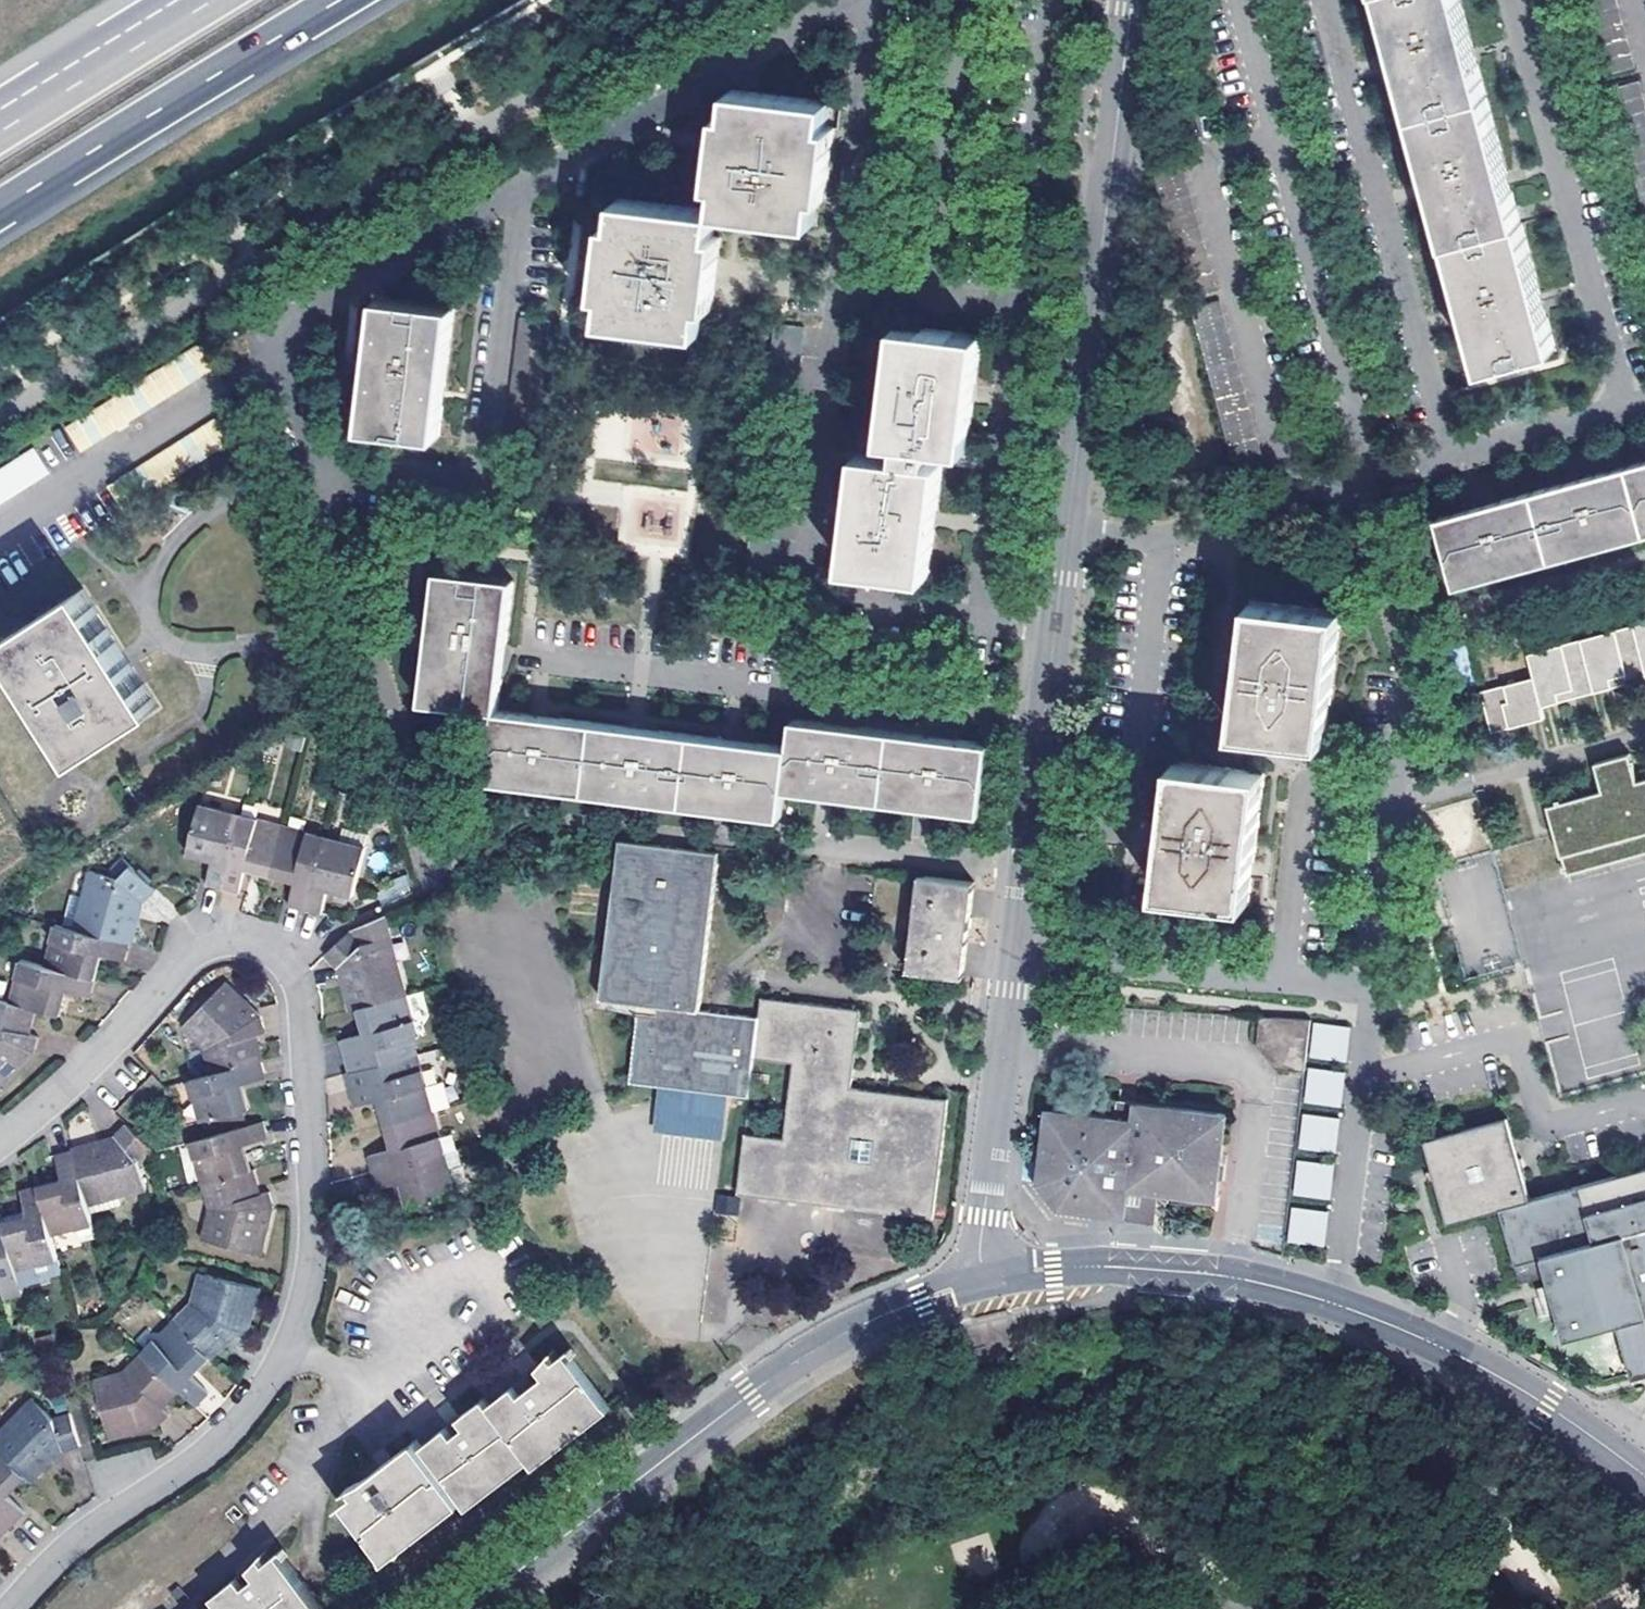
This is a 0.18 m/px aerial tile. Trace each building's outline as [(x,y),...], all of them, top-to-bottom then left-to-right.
[(1397,58),(1432,185),(1467,312),(1483,370),(1556,349),(1461,0),(1381,0),(1397,58)] [(1607,75),(1634,68),(1616,0),(1587,0),(1607,75)] [(1611,89),(1644,213),(1644,96),(1641,81),(1611,89)] [(605,298),(602,322),(701,333),(704,309),(711,309),(720,237),(714,236),(717,215),(814,225),(817,200),(824,201),(833,128),(826,127),(828,103),(729,90),(726,115),(718,114),(715,142),(710,187),(717,188),(714,212),(616,200),(613,224),(606,223),(597,297),(605,298)] [(1183,165),(1155,173),(1191,293),(1218,285),(1183,165)] [(454,307),(379,298),(370,365),(362,429),(438,438),(454,307)] [(1264,466),(1215,301),(1186,310),(1235,474),(1264,466)] [(804,326),(774,323),(765,397),(795,400),(804,326)] [(896,457),(858,452),(851,511),(844,568),(928,577),(941,462),(932,461),(933,448),(966,451),(980,335),(896,325),(890,379),(883,441),(897,442),(896,457)] [(199,345),(67,427),(81,451),(213,368),(199,345)] [(231,441),(217,418),(109,485),(123,508),(231,441)] [(0,469),(0,502),(50,470),(36,447),(0,469)] [(1574,482),(1480,507),(1437,519),(1455,586),(1644,535),(1644,463),(1574,482)] [(494,712),(498,711),(513,580),(437,570),(428,642),(421,702),(494,712)] [(82,589),(4,640),(79,757),(158,707),(125,655),(82,589)] [(1341,610),(1250,599),(1244,653),(1236,734),(1327,743),(1341,610)] [(1525,650),(1532,677),(1481,690),(1492,733),(1544,719),(1541,708),(1559,703),(1557,695),(1572,692),(1574,699),(1613,689),(1611,682),(1626,678),(1628,685),(1644,680),(1644,619),(1525,650)] [(1613,689),(1628,685),(1626,678),(1611,682),(1613,689)] [(1559,703),(1574,699),(1572,692),(1557,695),(1559,703)] [(536,716),(498,711),(494,712),(486,781),(781,817),(785,790),(981,813),(989,742),(931,735),(836,725),(793,720),(789,746),(730,739),(635,728),(536,716)] [(1568,873),(1644,853),(1644,798),(1642,798),(1637,782),(1629,754),(1596,763),(1604,792),(1608,808),(1554,824),(1568,873)] [(1264,772),(1174,761),(1166,829),(1159,892),(1248,904),(1253,866),(1264,772)] [(1637,782),(1642,798),(1644,798),(1644,779),(1637,782)] [(1548,806),(1554,824),(1608,808),(1604,792),(1548,806)] [(199,809),(242,819),(244,815),(200,804),(199,809)] [(188,848),(213,855),(212,861),(206,884),(226,889),(242,819),(199,809),(188,848)] [(242,819),(282,829),(284,824),(244,815),(242,819)] [(272,869),(282,829),(242,819),(226,889),(239,892),(244,870),(246,863),(272,869)] [(282,829),(323,840),(324,835),(284,824),(282,829)] [(323,840),(365,850),(368,834),(344,828),(341,839),(324,835),(323,840)] [(288,905),(305,910),(323,840),(282,829),(272,869),(291,874),(295,875),(294,883),(288,905)] [(329,884),(354,890),(365,850),(323,840),(305,910),(321,914),(327,891),(329,884)] [(639,1006),(637,1015),(630,1083),(658,1086),(714,1093),(749,1098),(754,1059),(793,1064),(784,1139),(745,1134),(737,1194),(935,1218),(948,1101),(886,1093),(851,1088),(860,1010),(761,999),(759,1017),(699,1010),(719,852),(619,841),(600,998),(639,1003),(639,1006)] [(187,854),(212,861),(213,855),(188,848),(187,854)] [(137,900),(142,901),(154,889),(122,856),(105,874),(94,871),(78,929),(125,943),(133,916),(137,900)] [(246,863),(244,870),(270,876),(272,869),(246,863)] [(272,869),(270,876),(294,883),(295,875),(291,874),(272,869)] [(89,870),(74,928),(78,929),(94,871),(89,870)] [(968,930),(974,882),(918,876),(907,972),(962,977),(968,930)] [(329,884),(327,891),(353,897),(354,890),(329,884)] [(130,944),(142,901),(137,900),(133,916),(125,943),(130,944)] [(381,916),(403,996),(409,995),(385,914),(381,916)] [(346,932),(324,955),(340,969),(350,1011),(357,1009),(363,1007),(403,996),(381,916),(346,932)] [(47,967),(59,925),(54,923),(43,966),(47,967)] [(125,943),(78,929),(74,928),(59,925),(47,967),(89,979),(95,957),(96,953),(102,954),(125,960),(130,944),(125,943)] [(94,980),(102,954),(96,953),(95,957),(89,979),(94,980)] [(23,961),(19,960),(9,1002),(12,1003),(23,961)] [(94,980),(89,979),(47,967),(43,966),(23,961),(12,1003),(33,1009),(37,1010),(54,1014),(60,994),(61,989),(67,990),(89,996),(94,980)] [(227,982),(185,1023),(208,1047),(216,1073),(261,1062),(256,1043),(250,1044),(249,1041),(248,1036),(259,1034),(266,1032),(262,1018),(227,982)] [(60,1016),(67,990),(61,989),(60,994),(54,1014),(60,1016)] [(415,1019),(409,995),(403,996),(414,1038),(424,1035),(419,1017),(415,1019)] [(370,1032),(363,1034),(341,1040),(349,1072),(416,1054),(418,1053),(414,1038),(403,996),(363,1007),(369,1027),(370,1032)] [(0,1000),(0,1086),(1,1087),(34,1055),(38,1037),(31,1035),(21,1032),(22,1028),(23,1024),(28,1025),(33,1009),(12,1003),(9,1002),(0,1000)] [(637,1015),(639,1006),(607,1003),(606,1011),(637,1015)] [(363,1007),(357,1009),(363,1034),(370,1032),(369,1027),(363,1007)] [(37,1010),(33,1009),(28,1025),(23,1024),(22,1028),(21,1032),(31,1035),(37,1010)] [(1306,1069),(1312,1021),(1274,1018),(1261,1017),(1259,1045),(1276,1066),(1306,1069)] [(1316,1022),(1312,1056),(1346,1060),(1350,1026),(1316,1022)] [(203,1048),(210,1075),(216,1073),(208,1047),(185,1023),(182,1026),(203,1048)] [(266,1060),(259,1034),(248,1036),(249,1041),(250,1044),(256,1043),(261,1062),(263,1061),(266,1060)] [(354,1105),(378,1099),(384,1098),(391,1123),(432,1112),(425,1087),(416,1054),(349,1072),(345,1073),(354,1105)] [(206,1119),(244,1110),(237,1084),(244,1083),(266,1077),(263,1061),(261,1062),(216,1073),(210,1075),(192,1079),(203,1120),(206,1119)] [(1341,1105),(1345,1071),(1311,1067),(1306,1101),(1341,1105)] [(192,1079),(187,1081),(198,1121),(203,1120),(192,1079)] [(237,1084),(244,1110),(250,1108),(244,1083),(237,1084)] [(425,1087),(432,1112),(436,1111),(445,1108),(437,1084),(425,1087)] [(714,1093),(658,1086),(654,1119),(710,1126),(714,1093)] [(1121,1088),(1119,1103),(1134,1104),(1135,1090),(1121,1088)] [(384,1098),(378,1099),(385,1125),(391,1123),(384,1098)] [(1144,1191),(1159,1192),(1218,1198),(1226,1114),(1134,1104),(1119,1103),(1117,1119),(1048,1111),(1043,1188),(1050,1198),(1056,1208),(1105,1214),(1107,1194),(1116,1195),(1126,1196),(1127,1189),(1144,1191)] [(244,1110),(206,1119),(209,1129),(246,1119),(244,1110)] [(432,1112),(442,1153),(447,1151),(436,1111),(432,1112)] [(432,1112),(391,1123),(397,1147),(392,1148),(368,1155),(373,1172),(442,1153),(432,1112)] [(1335,1151),(1339,1117),(1305,1113),(1301,1147),(1335,1151)] [(1530,1202),(1507,1118),(1424,1141),(1448,1224),(1505,1208),(1530,1202)] [(206,1183),(246,1171),(239,1146),(245,1144),(267,1139),(263,1122),(194,1140),(206,1183)] [(391,1123),(385,1125),(392,1148),(397,1147),(391,1123)] [(101,1145),(74,1153),(86,1198),(142,1183),(137,1159),(150,1149),(127,1125),(113,1136),(115,1141),(101,1145)] [(74,1151),(74,1153),(101,1145),(115,1141),(113,1136),(73,1147),(74,1151)] [(194,1140),(189,1141),(201,1184),(206,1183),(194,1140)] [(239,1146),(246,1171),(252,1169),(245,1144),(239,1146)] [(98,1243),(88,1202),(86,1198),(74,1153),(74,1151),(56,1155),(62,1179),(59,1179),(56,1180),(58,1186),(38,1192),(56,1256),(98,1243)] [(442,1153),(454,1193),(458,1193),(447,1151),(442,1153)] [(442,1153),(373,1172),(377,1189),(401,1182),(406,1181),(408,1186),(413,1205),(454,1193),(442,1153)] [(1330,1198),(1334,1163),(1299,1159),(1295,1194),(1330,1198)] [(255,1193),(264,1190),(258,1168),(253,1169),(257,1184),(253,1185),(254,1189),(255,1193)] [(213,1210),(206,1241),(263,1254),(276,1203),(272,1188),(264,1190),(255,1193),(254,1189),(253,1185),(257,1184),(253,1169),(252,1169),(246,1171),(206,1183),(213,1210)] [(1530,1202),(1505,1208),(1519,1264),(1546,1258),(1552,1283),(1566,1339),(1618,1326),(1644,1319),(1644,1173),(1530,1202)] [(36,1186),(38,1192),(58,1186),(56,1180),(36,1186)] [(406,1181),(401,1182),(408,1207),(413,1205),(408,1186),(406,1181)] [(143,1187),(142,1183),(86,1198),(88,1202),(143,1187)] [(206,1183),(201,1184),(208,1211),(201,1240),(206,1241),(213,1210),(206,1183)] [(56,1256),(38,1192),(36,1186),(20,1191),(27,1215),(23,1216),(3,1221),(2,1219),(0,1219),(0,1288),(2,1295),(25,1289),(23,1280),(60,1269),(57,1260),(56,1256)] [(1107,1194),(1105,1214),(1156,1219),(1159,1192),(1144,1191),(1127,1189),(1126,1196),(1116,1195),(1107,1194)] [(1324,1244),(1328,1210),(1294,1206),(1290,1240),(1324,1244)] [(57,1260),(100,1248),(98,1243),(56,1256),(57,1260)] [(1546,1258),(1519,1264),(1525,1290),(1552,1283),(1546,1258)] [(191,1300),(172,1321),(175,1324),(196,1303),(203,1274),(199,1273),(191,1300)] [(223,1334),(230,1342),(236,1347),(249,1333),(260,1289),(203,1274),(196,1303),(175,1324),(206,1354),(208,1356),(221,1343),(218,1339),(220,1337),(223,1334)] [(1644,1374),(1644,1319),(1618,1326),(1632,1377),(1644,1374)] [(146,1356),(175,1324),(172,1321),(142,1352),(146,1356)] [(188,1373),(206,1354),(175,1324),(146,1356),(178,1387),(182,1392),(197,1405),(208,1394),(192,1378),(188,1373)] [(213,1361),(230,1342),(223,1334),(220,1337),(218,1339),(221,1343),(208,1356),(210,1358),(213,1361)] [(566,1350),(572,1359),(576,1355),(571,1347),(566,1350)] [(344,1499),(351,1508),(387,1560),(464,1501),(468,1506),(530,1460),(535,1466),(613,1406),(604,1402),(572,1359),(566,1350),(558,1357),(552,1351),(537,1367),(542,1374),(531,1383),(519,1393),(513,1384),(488,1403),(482,1397),(458,1416),(464,1424),(452,1432),(449,1428),(446,1425),(421,1443),(417,1439),(385,1461),(345,1487),(350,1494),(344,1499)] [(94,1380),(95,1385),(127,1374),(146,1356),(142,1352),(125,1370),(94,1380)] [(192,1378),(210,1358),(208,1356),(206,1354),(188,1373),(192,1378)] [(166,1400),(178,1387),(146,1356),(127,1374),(95,1385),(111,1439),(157,1426),(168,1415),(164,1410),(157,1402),(162,1397),(166,1400)] [(542,1374),(537,1367),(513,1384),(519,1393),(531,1383),(542,1374)] [(182,1392),(178,1387),(166,1400),(162,1397),(157,1402),(164,1410),(182,1392)] [(35,1400),(31,1396),(0,1427),(0,1435),(35,1400)] [(62,1451),(80,1447),(70,1412),(52,1417),(35,1400),(0,1435),(0,1451),(23,1474),(26,1478),(51,1452),(57,1446),(62,1451)] [(464,1424),(458,1416),(446,1425),(449,1428),(452,1432),(464,1424)] [(31,1482),(62,1451),(57,1446),(51,1452),(26,1478),(31,1482)] [(23,1474),(0,1451),(0,1513),(12,1525),(24,1513),(8,1496),(4,1493),(8,1489),(23,1474)] [(4,1493),(8,1496),(26,1478),(23,1474),(8,1489),(4,1493)] [(351,1508),(344,1499),(339,1503),(346,1512),(351,1508)] [(12,1525),(0,1513),(0,1537),(12,1525)] [(285,1548),(279,1552),(285,1561),(291,1555),(285,1548)] [(325,1608),(285,1561),(279,1552),(273,1556),(268,1550),(250,1568),(256,1576),(251,1580),(244,1585),(239,1576),(213,1595),(218,1602),(210,1608),(324,1608),(325,1608)] [(250,1568),(239,1576),(244,1585),(251,1580),(256,1576),(250,1568)] [(189,1598),(179,1585),(171,1592),(180,1604),(189,1598)]
